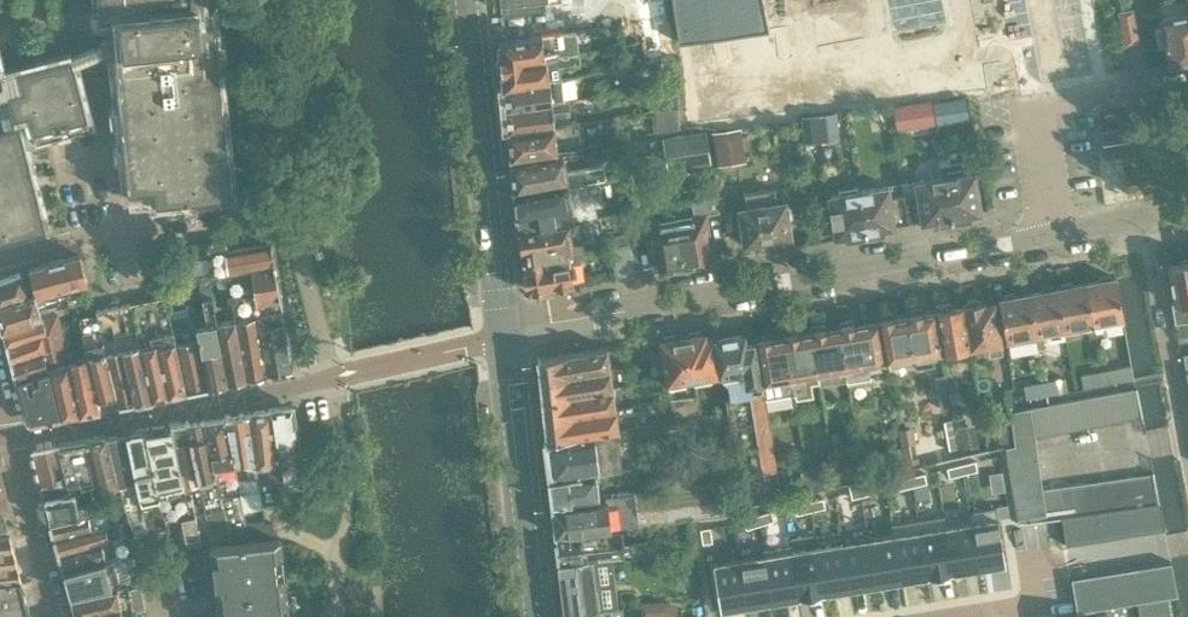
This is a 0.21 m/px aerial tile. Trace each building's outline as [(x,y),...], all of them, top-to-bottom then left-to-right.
[(100,19),(119,17),(121,36),(102,38),(103,50),(108,50),(113,49),(128,188),(154,186),(156,200),(183,197),(184,198),(231,193),(213,20),(199,21),(198,9),(203,8),(202,0),(99,0),(100,19)] [(495,9),(498,39),(565,30),(565,31),(576,30),(589,29),(586,0),(554,0),(495,9)] [(641,62),(672,56),(672,55),(664,0),(632,0),(641,62)] [(678,42),(683,41),(768,29),(768,28),(763,0),(672,0),(678,42)] [(1155,28),(1158,46),(1165,45),(1168,64),(1187,61),(1187,0),(1185,0),(1187,13),(1160,17),(1162,27),(1155,28)] [(1117,11),(1123,45),(1139,43),(1132,8),(1117,11)] [(565,30),(498,39),(500,64),(579,53),(577,43),(576,30),(565,31),(565,30)] [(579,53),(500,64),(503,88),(561,79),(559,66),(580,63),(579,53)] [(28,112),(37,143),(90,129),(71,55),(1,74),(0,71),(0,108),(0,109),(1,108),(4,118),(11,116),(11,117),(16,116),(16,115),(28,112)] [(672,57),(660,59),(663,85),(675,84),(672,57)] [(561,79),(503,88),(505,109),(563,103),(563,102),(561,79)] [(675,84),(663,85),(654,86),(656,111),(677,108),(675,84)] [(964,96),(936,100),(938,117),(967,113),(964,96)] [(915,103),(893,106),(897,130),(935,125),(933,117),(931,100),(915,103)] [(563,103),(505,109),(508,131),(571,122),(570,110),(569,101),(563,102),(563,103)] [(677,108),(656,111),(658,132),(679,130),(677,108)] [(571,122),(508,131),(510,157),(580,147),(576,121),(571,122)] [(46,230),(19,125),(0,130),(0,242),(46,230)] [(740,128),(713,132),(718,165),(738,161),(736,145),(743,144),(740,128)] [(706,132),(662,139),(667,168),(710,161),(706,132)] [(563,157),(510,167),(514,193),(567,183),(567,185),(587,182),(586,175),(585,169),(565,173),(563,157)] [(972,159),(943,164),(945,176),(952,221),(971,218),(971,214),(981,213),(974,171),(972,159)] [(945,176),(901,183),(908,222),(921,220),(922,222),(932,221),(932,225),(952,221),(945,176)] [(514,193),(519,231),(573,222),(573,221),(596,217),(595,207),(602,206),(598,180),(567,186),(567,185),(567,183),(514,193)] [(901,183),(858,191),(865,236),(885,232),(884,228),(895,226),(894,225),(908,222),(901,183)] [(746,208),(739,209),(745,243),(768,240),(769,245),(789,242),(788,236),(789,236),(787,221),(789,219),(789,218),(786,217),(785,208),(787,207),(787,206),(785,205),(784,202),(777,203),(774,187),(744,192),(746,208)] [(865,236),(858,191),(828,196),(835,236),(845,235),(846,239),(865,236)] [(694,216),(676,219),(684,265),(706,262),(704,252),(711,251),(705,215),(719,213),(716,197),(692,201),(694,216)] [(684,265),(676,219),(646,224),(653,260),(660,259),(661,269),(684,265)] [(519,231),(522,261),(579,251),(584,250),(579,221),(573,222),(519,231)] [(634,233),(613,236),(614,246),(629,244),(633,273),(640,272),(634,233)] [(202,244),(189,246),(193,278),(224,274),(228,273),(250,270),(275,266),(271,243),(226,250),(225,240),(202,244)] [(614,246),(610,247),(614,276),(633,273),(629,244),(614,246)] [(579,251),(522,261),(526,287),(524,289),(529,293),(531,290),(573,283),(570,264),(581,262),(579,251)] [(30,270),(21,273),(27,296),(36,293),(41,291),(41,292),(87,281),(80,254),(29,267),(30,270)] [(1169,268),(1175,303),(1172,303),(1175,323),(1187,321),(1187,257),(1181,261),(1178,261),(1179,266),(1169,268)] [(275,266),(250,270),(253,289),(255,304),(281,300),(275,266)] [(250,270),(228,273),(229,275),(231,291),(232,298),(236,318),(237,327),(241,348),(246,379),(267,375),(263,348),(255,304),(253,289),(250,270)] [(0,279),(0,305),(27,296),(21,273),(20,272),(0,279)] [(1099,281),(1086,283),(1093,322),(1123,317),(1116,277),(1111,278),(1109,275),(1100,277),(1099,281)] [(1060,288),(1057,288),(1064,328),(1083,324),(1084,331),(1088,330),(1094,329),(1093,322),(1086,283),(1073,285),(1070,283),(1061,284),(1060,288)] [(1042,291),(1029,294),(1036,333),(1038,347),(1044,346),(1042,332),(1064,328),(1057,288),(1054,289),(1052,286),(1043,288),(1042,291)] [(0,305),(0,319),(3,329),(41,317),(43,316),(57,312),(56,308),(56,306),(39,309),(37,305),(44,303),(41,292),(41,291),(36,293),(27,296),(0,305)] [(1003,299),(999,299),(1006,339),(1030,334),(1032,348),(1038,347),(1036,333),(1029,294),(1016,296),(1013,294),(1004,295),(1003,299)] [(141,348),(153,399),(169,395),(187,391),(170,311),(167,296),(130,303),(141,348)] [(205,309),(194,311),(201,348),(208,387),(229,382),(222,348),(219,330),(212,296),(203,298),(205,309)] [(965,305),(963,305),(970,348),(987,345),(989,356),(1003,353),(994,302),(983,303),(983,301),(981,302),(976,298),(968,300),(965,305)] [(281,300),(255,304),(263,348),(267,375),(292,372),(289,358),(281,300)] [(130,303),(113,307),(115,315),(122,314),(126,329),(119,331),(136,402),(153,399),(141,348),(130,303)] [(179,310),(170,311),(178,348),(187,391),(208,387),(201,348),(194,311),(193,308),(192,303),(186,305),(186,308),(179,310)] [(937,309),(934,310),(941,352),(970,348),(963,305),(950,307),(950,303),(936,305),(937,309)] [(41,317),(3,329),(7,344),(46,331),(46,328),(60,324),(58,315),(68,313),(67,307),(56,308),(57,312),(43,316),(41,317)] [(113,307),(96,310),(97,314),(100,326),(111,324),(114,340),(104,342),(105,348),(115,393),(118,406),(136,402),(119,331),(115,315),(113,307)] [(907,314),(906,315),(913,357),(915,369),(934,366),(932,354),(941,352),(934,310),(923,312),(921,309),(908,311),(907,314)] [(879,319),(877,319),(884,362),(913,357),(906,315),(895,316),(893,314),(880,316),(879,319)] [(236,318),(218,320),(219,330),(222,348),(229,382),(246,379),(241,348),(237,327),(236,318)] [(840,326),(838,326),(848,385),(871,381),(869,372),(881,370),(880,363),(884,362),(877,319),(854,323),(854,320),(840,322),(840,326)] [(46,331),(7,344),(8,348),(11,360),(43,349),(46,348),(47,348),(52,346),(51,341),(63,338),(60,324),(46,328),(46,331)] [(813,330),(811,331),(813,348),(820,385),(847,380),(848,385),(838,326),(827,328),(826,325),(812,327),(813,330)] [(785,335),(783,336),(785,348),(793,394),(795,393),(796,398),(813,395),(810,375),(818,373),(813,348),(811,331),(799,333),(798,329),(784,332),(785,335)] [(90,330),(81,332),(86,356),(88,355),(97,396),(115,393),(105,348),(104,342),(93,344),(90,330)] [(693,379),(720,374),(714,338),(713,336),(705,337),(704,333),(701,333),(701,331),(688,333),(689,335),(686,336),(693,379)] [(714,338),(720,374),(725,373),(729,396),(724,397),(737,474),(738,476),(748,475),(776,470),(764,399),(763,392),(764,392),(755,340),(746,342),(744,333),(714,338)] [(757,340),(755,340),(764,392),(765,399),(793,394),(785,348),(783,336),(771,338),(771,334),(757,336),(757,340)] [(667,383),(693,379),(686,336),(676,338),(675,335),(663,337),(663,340),(660,340),(667,383)] [(43,349),(11,360),(17,381),(31,376),(48,370),(45,358),(55,356),(55,359),(63,357),(63,354),(67,353),(66,348),(64,343),(63,338),(51,341),(52,346),(47,348),(46,348),(43,349)] [(538,358),(540,379),(609,368),(607,347),(538,358)] [(55,356),(45,358),(48,370),(60,417),(82,412),(68,360),(67,353),(63,354),(63,357),(55,359),(55,356)] [(86,356),(68,360),(82,412),(100,409),(97,396),(88,355),(86,356)] [(1121,367),(1101,371),(1104,384),(1124,381),(1134,379),(1131,365),(1121,367)] [(540,379),(542,399),(612,388),(609,368),(540,379)] [(48,370),(31,376),(42,420),(60,417),(48,370)] [(1104,384),(1101,371),(1081,375),(1083,388),(1104,384)] [(31,376),(17,381),(27,420),(31,422),(42,420),(31,376)] [(1064,378),(1044,382),(1046,395),(1067,391),(1064,378)] [(1046,395),(1044,382),(1023,386),(1026,399),(1046,395)] [(542,399),(545,419),(615,409),(612,388),(542,399)] [(1135,388),(1119,391),(1125,419),(1141,416),(1141,418),(1142,417),(1137,388),(1136,388),(1137,388),(1135,388)] [(1119,391),(1104,394),(1109,422),(1125,419),(1119,391)] [(1104,394),(1089,397),(1094,425),(1109,422),(1104,394)] [(696,396),(671,400),(674,421),(700,416),(696,396)] [(1089,397),(1074,400),(1079,428),(1094,425),(1089,397)] [(1074,400),(1059,403),(1064,431),(1079,428),(1074,400)] [(1059,403),(1044,405),(1049,434),(1064,431),(1059,403)] [(287,406),(270,409),(275,444),(281,484),(279,485),(280,493),(305,488),(299,441),(294,411),(293,405),(287,406)] [(1044,405),(1030,408),(1034,436),(1049,434),(1044,405)] [(1015,445),(1007,447),(1020,522),(1046,519),(1042,490),(1034,436),(1030,408),(1011,412),(1015,445)] [(270,409),(249,412),(256,465),(258,475),(260,488),(272,486),(279,485),(281,484),(275,444),(270,409)] [(545,419),(547,440),(618,430),(615,409),(545,419)] [(249,412),(225,415),(237,478),(240,491),(260,488),(258,475),(256,465),(249,412)] [(225,415),(203,419),(217,479),(221,495),(223,506),(205,509),(212,541),(229,539),(230,542),(248,539),(245,522),(240,491),(237,478),(225,415)] [(203,419),(187,421),(200,483),(205,509),(223,506),(221,495),(217,479),(203,419)] [(187,421),(170,424),(185,495),(190,494),(201,543),(212,541),(205,509),(200,483),(187,421)] [(170,424),(146,428),(161,503),(166,524),(174,522),(178,543),(187,542),(188,546),(201,543),(190,494),(185,495),(170,424)] [(146,428),(126,431),(137,480),(143,508),(161,503),(146,428)] [(543,442),(548,480),(594,474),(631,470),(630,469),(620,470),(614,431),(624,430),(624,429),(618,430),(547,440),(543,441),(543,442)] [(126,431),(107,435),(120,484),(129,520),(130,520),(135,537),(149,533),(143,508),(137,480),(126,431)] [(88,438),(89,438),(101,488),(120,484),(107,435),(88,438)] [(89,438),(58,443),(70,487),(91,482),(94,496),(96,496),(97,501),(104,499),(101,488),(89,438)] [(33,453),(44,495),(71,491),(70,487),(58,443),(37,447),(33,453)] [(975,461),(961,464),(963,474),(978,470),(975,461)] [(961,464),(947,468),(949,477),(963,474),(961,464)] [(1002,469),(988,471),(991,491),(1005,489),(1002,469)] [(776,470),(748,475),(754,505),(782,499),(776,470)] [(924,473),(910,477),(913,486),(927,482),(924,473)] [(1152,474),(1136,477),(1140,505),(1143,505),(1158,502),(1159,502),(1154,473),(1152,473),(1152,474)] [(8,528),(2,507),(8,506),(0,474),(0,530),(8,528)] [(594,474),(548,480),(551,505),(598,498),(594,474)] [(910,477),(896,480),(898,490),(913,486),(910,477)] [(1136,477),(1120,479),(1124,507),(1127,507),(1140,505),(1136,477)] [(606,504),(552,510),(555,535),(638,525),(676,522),(675,517),(686,516),(686,519),(690,519),(704,517),(704,518),(724,516),(725,516),(721,478),(634,494),(612,497),(606,497),(606,504)] [(867,479),(858,481),(861,496),(871,493),(869,487),(867,479)] [(1120,479),(1105,481),(1109,510),(1111,509),(1124,507),(1120,479)] [(858,481),(848,484),(850,491),(852,498),(861,496),(858,481)] [(1105,481),(1089,483),(1093,512),(1095,511),(1109,510),(1105,481)] [(1089,483),(1073,486),(1077,514),(1079,514),(1093,512),(1089,483)] [(1073,486),(1057,488),(1061,516),(1077,514),(1073,486)] [(1057,488),(1042,490),(1046,519),(1061,516),(1057,488)] [(44,495),(49,519),(98,511),(96,501),(77,504),(75,490),(71,491),(44,495)] [(823,498),(809,501),(811,511),(825,507),(823,498)] [(809,501),(794,505),(797,514),(811,511),(809,501)] [(1158,502),(1143,505),(1148,531),(1163,529),(1164,528),(1159,502),(1158,502)] [(996,507),(968,511),(970,523),(971,523),(979,568),(1005,564),(998,518),(1009,517),(1010,517),(1008,505),(1007,505),(996,506),(996,507)] [(1140,505),(1127,507),(1131,534),(1148,531),(1143,505),(1140,505)] [(1124,507),(1111,509),(1115,537),(1131,534),(1127,507),(1124,507)] [(49,519),(54,537),(109,525),(106,508),(98,511),(49,519)] [(1109,510),(1095,511),(1099,539),(1115,537),(1111,509),(1109,510)] [(771,510),(757,515),(760,524),(774,520),(771,510)] [(1093,512),(1079,514),(1083,542),(1099,539),(1095,511),(1093,512)] [(1061,516),(1066,545),(1083,542),(1079,514),(1077,514),(1061,516)] [(757,515),(743,519),(746,529),(760,524),(757,515)] [(945,515),(918,519),(927,576),(953,572),(945,527),(946,527),(945,515)] [(918,519),(891,524),(892,530),(893,529),(901,581),(927,576),(918,519)] [(54,537),(58,553),(118,538),(124,537),(121,523),(109,525),(54,537)] [(946,527),(945,527),(953,572),(979,568),(971,523),(970,523),(946,527)] [(710,527),(700,529),(702,543),(712,542),(710,527)] [(167,529),(152,533),(156,551),(165,550),(167,529)] [(892,530),(866,534),(867,539),(868,539),(876,585),(901,581),(893,529),(892,530)] [(555,540),(558,564),(589,561),(648,555),(647,542),(622,544),(621,533),(555,540)] [(22,581),(21,578),(18,567),(10,536),(0,537),(0,583),(22,581)] [(58,553),(64,571),(115,558),(118,558),(114,544),(119,543),(118,538),(58,553)] [(219,616),(289,616),(280,538),(211,545),(219,616)] [(867,539),(842,543),(850,589),(876,585),(868,539),(867,539)] [(842,543),(817,548),(824,593),(850,589),(842,543)] [(791,546),(763,550),(764,556),(765,556),(773,601),(798,597),(791,552),(792,552),(791,546)] [(792,552),(791,552),(798,597),(824,593),(817,548),(792,552)] [(161,552),(165,574),(188,571),(184,549),(161,552)] [(764,556),(739,560),(747,606),(773,601),(765,556),(764,556)] [(115,558),(64,571),(71,594),(130,583),(125,562),(121,563),(120,558),(118,558),(115,558)] [(739,560),(713,564),(720,610),(747,606),(739,560)] [(558,564),(565,616),(594,612),(589,561),(558,564)] [(1169,562),(1153,565),(1159,598),(1177,595),(1171,562),(1169,562)] [(1153,565),(1137,567),(1143,601),(1159,598),(1153,565)] [(1137,567),(1121,570),(1127,603),(1143,601),(1137,567)] [(1121,570),(1105,573),(1111,606),(1127,603),(1121,570)] [(1105,573),(1089,575),(1095,609),(1111,606),(1105,573)] [(1089,575),(1071,578),(1077,612),(1095,609),(1089,575)] [(29,607),(22,581),(0,583),(0,616),(31,616),(29,607)] [(140,585),(129,587),(133,611),(144,610),(140,585)] [(76,616),(124,616),(117,588),(72,599),(76,616)] [(565,616),(624,616),(623,608),(611,610),(594,612),(565,616)]
